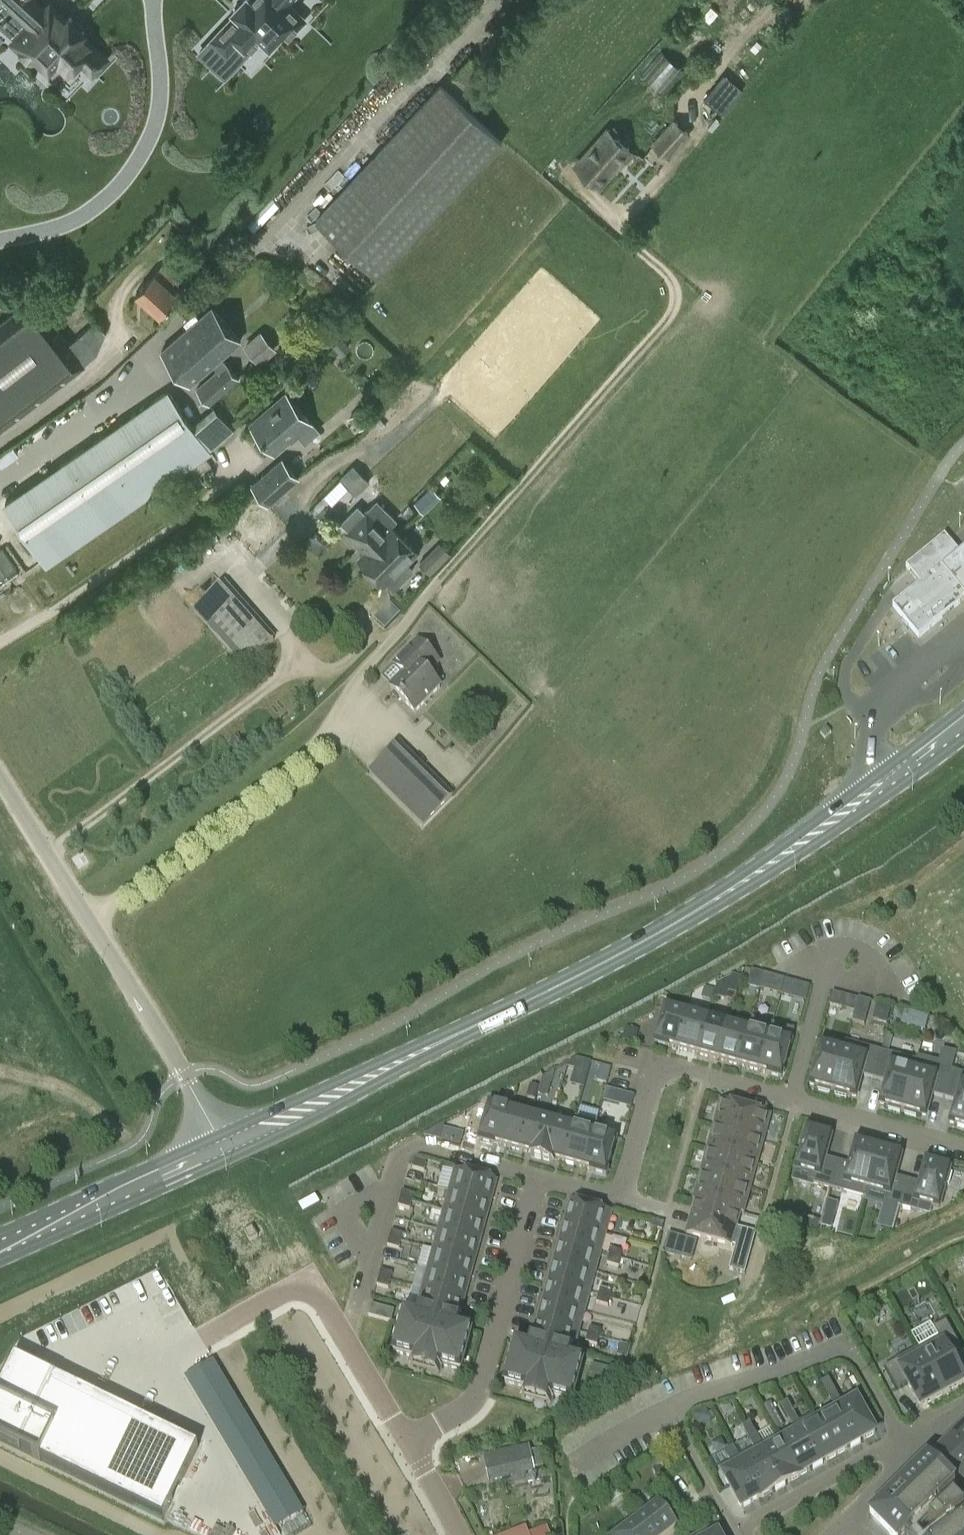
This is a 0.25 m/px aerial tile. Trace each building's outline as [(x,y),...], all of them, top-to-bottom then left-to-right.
[(0,6),(0,24),(16,39),(13,43),(31,60),(36,54),(50,66),(57,59),(69,71),(80,60),(93,72),(106,57),(81,34),(84,30),(70,17),(67,20),(50,4),(45,9),(35,0),(3,0),(4,1),(0,6)] [(233,9),(237,13),(212,38),(226,52),(214,65),(216,67),(225,76),(251,48),(262,37),(270,44),(282,31),(288,37),(305,19),(288,2),(290,0),(242,0),(233,9)] [(709,22),(719,12),(711,5),(702,15),(709,22)] [(749,48),(755,53),(762,45),(756,40),(749,48)] [(704,100),(723,115),(744,89),(724,74),(704,100)] [(377,278),(503,141),(440,83),(315,220),(377,278)] [(668,160),(691,134),(673,117),(649,143),(668,160)] [(597,185),(630,148),(608,129),(575,166),(597,185)] [(160,314),(178,295),(153,272),(136,292),(160,314)] [(85,365),(84,364),(78,356),(107,332),(105,331),(96,320),(93,323),(69,344),(33,298),(0,323),(0,430),(85,365)] [(217,399),(240,379),(221,357),(240,340),(211,307),(162,350),(191,383),(212,365),(217,370),(195,389),(209,406),(217,399)] [(242,346),(259,365),(276,350),(259,331),(251,338),(242,346)] [(342,352),(350,343),(342,335),(333,344),(342,352)] [(393,381),(385,388),(392,395),(399,388),(393,381)] [(95,439),(3,503),(46,567),(131,509),(166,485),(188,470),(205,458),(212,453),(210,451),(192,425),(168,389),(95,439)] [(297,434),(311,423),(286,394),(251,425),(274,451),(295,432),(297,434)] [(358,410),(348,418),(350,421),(358,430),(368,422),(358,410)] [(374,423),(380,431),(386,425),(380,418),(374,423)] [(268,505),(300,478),(292,469),(282,457),(250,484),(259,494),(268,505)] [(205,458),(188,470),(194,478),(201,473),(211,466),(205,458)] [(365,478),(352,465),(339,479),(356,496),(370,482),(365,478)] [(431,504),(422,495),(414,504),(423,513),(431,504)] [(340,523),(347,531),(346,532),(366,551),(371,556),(384,543),(388,547),(400,535),(391,526),(397,520),(377,501),(365,513),(357,506),(340,523)] [(386,583),(393,590),(413,570),(406,562),(417,551),(400,535),(388,547),(384,543),(371,556),(366,551),(359,559),(385,584),(386,583)] [(963,598),(963,594),(941,567),(957,553),(952,547),(947,540),(943,537),(904,568),(906,571),(911,577),(918,584),(891,607),(917,638),(959,604),(958,603),(963,598)] [(450,553),(439,542),(418,564),(429,574),(450,553)] [(0,550),(0,578),(17,567),(3,548),(0,550)] [(957,553),(941,567),(963,594),(963,548),(957,553)] [(210,630),(232,655),(223,662),(230,670),(238,662),(244,668),(273,641),(223,586),(194,613),(210,630)] [(385,631),(401,614),(389,604),(374,620),(385,631)] [(414,713),(439,687),(427,675),(438,663),(417,642),(394,665),(404,675),(390,689),(414,713)] [(237,735),(228,744),(235,751),(244,742),(237,735)] [(422,827),(447,802),(453,796),(398,742),(368,772),(422,827)] [(759,990),(764,974),(751,971),(747,987),(759,990)] [(726,1000),(733,976),(717,984),(714,996),(726,1000)] [(774,978),(770,993),(780,996),(785,980),(774,978)] [(795,983),(785,980),(780,996),(791,999),(795,983)] [(705,984),(697,988),(701,996),(709,992),(705,984)] [(841,1007),(844,995),(832,991),(829,1004),(841,1007)] [(864,1025),(871,1002),(858,998),(851,1022),(864,1025)] [(686,1014),(665,1008),(655,1043),(677,1049),(686,1014)] [(707,1019),(686,1014),(677,1049),(697,1055),(707,1019)] [(718,1061),(728,1025),(707,1019),(697,1055),(718,1061)] [(739,1066),(749,1031),(728,1025),(718,1061),(739,1066)] [(637,1031),(627,1029),(624,1041),(634,1044),(637,1031)] [(760,1072),(770,1037),(749,1031),(739,1066),(760,1072)] [(782,1078),(791,1043),(770,1037),(760,1072),(782,1078)] [(874,1080),(881,1052),(845,1042),(843,1052),(832,1092),(835,1093),(834,1095),(846,1098),(847,1096),(856,1098),(862,1076),(874,1080)] [(843,1052),(820,1046),(809,1086),(819,1088),(818,1091),(830,1094),(830,1092),(832,1092),(843,1052)] [(942,1051),(939,1063),(917,1058),(916,1062),(903,1111),(905,1112),(904,1115),(916,1118),(917,1115),(926,1118),(932,1095),(945,1099),(952,1071),(957,1055),(942,1051)] [(916,1062),(881,1052),(874,1080),(886,1083),(880,1105),(889,1108),(888,1110),(900,1113),(900,1111),(903,1111),(916,1062)] [(591,1062),(577,1058),(569,1062),(568,1068),(588,1074),(591,1062)] [(601,1064),(599,1070),(596,1081),(608,1084),(612,1067),(601,1064)] [(549,1090),(555,1069),(543,1076),(540,1088),(549,1090)] [(952,1071),(945,1099),(956,1102),(950,1124),(963,1128),(963,1075),(952,1071)] [(531,1086),(527,1099),(536,1101),(539,1089),(531,1086)] [(616,1090),(606,1088),(603,1099),(617,1103),(620,1091),(616,1090)] [(720,1103),(713,1127),(739,1134),(745,1110),(720,1103)] [(510,1111),(489,1105),(479,1140),(501,1146),(510,1111)] [(577,1119),(576,1119),(574,1128),(564,1163),(585,1169),(594,1133),(597,1124),(596,1124),(599,1112),(580,1107),(577,1119)] [(771,1117),(745,1110),(739,1134),(764,1141),(771,1117)] [(510,1111),(501,1146),(522,1152),(531,1116),(510,1111)] [(552,1122),(531,1116),(522,1152),(531,1154),(531,1156),(542,1159),(552,1122)] [(552,1122),(542,1159),(554,1163),(554,1160),(564,1163),(574,1128),(552,1122)] [(436,1141),(440,1142),(443,1130),(445,1124),(444,1124),(423,1135),(425,1138),(436,1141)] [(739,1134),(713,1127),(706,1152),(732,1159),(739,1134)] [(461,1143),(463,1133),(446,1128),(443,1138),(461,1143)] [(825,1158),(831,1136),(807,1130),(805,1134),(803,1134),(800,1144),(802,1145),(796,1170),(819,1176),(816,1186),(829,1189),(836,1161),(825,1158)] [(606,1174),(616,1139),(594,1133),(585,1169),(606,1174)] [(764,1141),(739,1134),(732,1159),(757,1166),(764,1141)] [(836,1161),(829,1189),(866,1199),(868,1190),(879,1150),(876,1149),(876,1146),(865,1143),(865,1146),(855,1143),(849,1165),(836,1161)] [(895,1178),(901,1156),(892,1153),(893,1151),(882,1148),(881,1150),(879,1150),(868,1190),(889,1195),(886,1205),(899,1208),(906,1181),(895,1178)] [(732,1159),(706,1152),(699,1176),(725,1184),(732,1159)] [(757,1166),(732,1159),(725,1184),(750,1191),(757,1166)] [(412,1169),(424,1172),(426,1164),(415,1161),(412,1169)] [(919,1184),(906,1181),(899,1208),(913,1212),(915,1203),(939,1209),(946,1184),(948,1185),(951,1174),(949,1173),(950,1169),(925,1162),(919,1184)] [(456,1171),(451,1192),(489,1203),(495,1182),(456,1171)] [(725,1184),(699,1176),(692,1202),(696,1203),(719,1208),(725,1184)] [(750,1191),(725,1184),(719,1208),(740,1214),(743,1215),(750,1191)] [(414,1195),(402,1191),(400,1199),(412,1202),(414,1195)] [(451,1192),(445,1212),(484,1222),(489,1203),(451,1192)] [(320,1204),(315,1196),(298,1205),(303,1214),(320,1204)] [(398,1207),(410,1210),(412,1202),(400,1199),(398,1207)] [(572,1203),(566,1223),(605,1234),(610,1214),(572,1203)] [(719,1208),(696,1203),(687,1234),(731,1246),(733,1247),(737,1246),(741,1244),(743,1236),(741,1232),(736,1229),(740,1214),(719,1208)] [(773,1222),(785,1225),(789,1210),(777,1206),(773,1222)] [(445,1212),(440,1232),(479,1242),(484,1222),(445,1212)] [(664,1224),(653,1221),(651,1228),(662,1231),(664,1224)] [(566,1223),(561,1243),(599,1254),(605,1234),(566,1223)] [(392,1231),(389,1239),(401,1242),(403,1234),(392,1231)] [(436,1245),(435,1251),(473,1262),(479,1242),(440,1232),(436,1245)] [(681,1257),(686,1237),(670,1233),(665,1252),(681,1257)] [(388,1246),(399,1249),(401,1242),(389,1239),(388,1246)] [(561,1243),(555,1263),(594,1274),(599,1254),(561,1243)] [(623,1252),(612,1249),(610,1257),(621,1260),(623,1252)] [(435,1251),(430,1271),(468,1282),(473,1262),(435,1251)] [(621,1260),(610,1257),(608,1264),(618,1267),(621,1260)] [(555,1263),(550,1283),(588,1293),(594,1274),(555,1263)] [(379,1278),(390,1281),(392,1274),(381,1271),(379,1278)] [(468,1282),(430,1271),(429,1271),(424,1291),(462,1301),(468,1282)] [(390,1281),(379,1278),(377,1286),(388,1289),(390,1281)] [(550,1283),(544,1303),(583,1313),(588,1293),(550,1283)] [(601,1288),(598,1296),(610,1299),(612,1292),(601,1288)] [(424,1291),(418,1311),(420,1312),(457,1322),(457,1320),(462,1301),(424,1291)] [(598,1296),(596,1303),(608,1307),(610,1299),(598,1296)] [(583,1313),(544,1303),(539,1322),(578,1333),(583,1313)] [(457,1322),(420,1312),(418,1317),(404,1314),(394,1353),(413,1358),(410,1367),(439,1375),(441,1366),(461,1371),(471,1332),(457,1328),(459,1322),(461,1323),(461,1322),(457,1320),(457,1322)] [(534,1341),(533,1343),(570,1353),(572,1353),(578,1333),(539,1322),(534,1341)] [(943,1395),(963,1383),(963,1382),(952,1360),(963,1354),(946,1322),(933,1329),(938,1338),(917,1350),(921,1358),(922,1358),(943,1395)] [(590,1328),(588,1335),(599,1338),(601,1331),(590,1328)] [(599,1338),(588,1335),(586,1342),(597,1345),(599,1338)] [(530,1348),(516,1344),(505,1383),(524,1389),(522,1398),(550,1405),(553,1396),(572,1402),(583,1362),(568,1359),(570,1353),(533,1343),(534,1341),(530,1340),(530,1341),(531,1342),(530,1348)] [(621,1344),(618,1356),(627,1359),(630,1347),(621,1344)] [(943,1395),(922,1358),(921,1358),(901,1369),(897,1361),(884,1368),(897,1391),(908,1385),(921,1408),(943,1395)] [(0,1391),(0,1446),(164,1528),(201,1453),(16,1360),(0,1391)] [(305,1514),(214,1363),(184,1381),(276,1532),(305,1514)] [(619,1372),(592,1365),(588,1380),(615,1387),(619,1372)] [(827,1395),(834,1391),(828,1380),(821,1384),(827,1395)] [(834,1391),(827,1395),(832,1406),(840,1401),(834,1391)] [(837,1412),(855,1445),(875,1434),(853,1394),(840,1401),(832,1406),(836,1413),(837,1412)] [(786,1418),(794,1413),(788,1402),(780,1407),(786,1418)] [(763,1408),(775,1431),(783,1426),(771,1404),(763,1408)] [(818,1423),(837,1455),(855,1445),(837,1412),(836,1413),(818,1423)] [(794,1413),(786,1418),(792,1428),(800,1424),(794,1413)] [(799,1433),(818,1466),(837,1455),(818,1423),(799,1433)] [(748,1439),(756,1435),(750,1424),(742,1428),(748,1439)] [(963,1452),(963,1428),(952,1440),(963,1452)] [(777,1437),(799,1477),(800,1476),(818,1466),(799,1433),(781,1443),(777,1437)] [(758,1448),(780,1487),(799,1477),(777,1437),(762,1445),(756,1435),(748,1439),(754,1450),(758,1448)] [(952,1440),(936,1456),(963,1484),(963,1452),(952,1440)] [(529,1445),(528,1445),(505,1450),(491,1453),(494,1468),(496,1481),(497,1481),(499,1481),(535,1473),(531,1451),(530,1445),(529,1445)] [(761,1498),(739,1458),(733,1447),(725,1451),(731,1462),(720,1469),(742,1509),(761,1498)] [(739,1458),(761,1498),(780,1487),(758,1448),(754,1450),(739,1458)] [(928,1462),(871,1518),(888,1534),(909,1534),(956,1490),(928,1462)] [(955,1501),(929,1526),(937,1534),(963,1513),(955,1501)] [(626,1533),(623,1534),(668,1534),(675,1530),(659,1508),(644,1519),(641,1515),(623,1528),(626,1533)] [(947,1534),(963,1534),(963,1522),(947,1534)] [(546,1524),(531,1531),(533,1534),(551,1534),(546,1524)] [(525,1527),(503,1534),(528,1534),(525,1527)]
